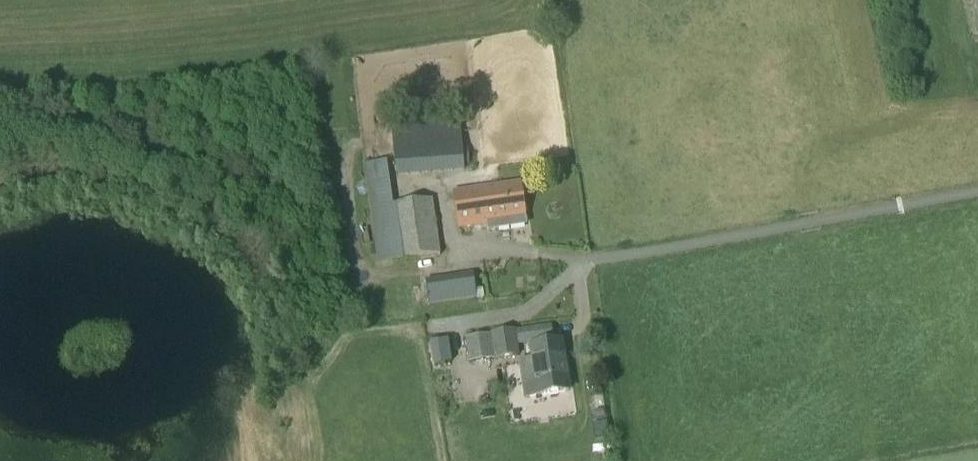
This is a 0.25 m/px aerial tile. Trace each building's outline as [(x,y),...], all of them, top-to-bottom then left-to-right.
[(395,177),(464,172),(460,120),(391,125),(395,177)] [(392,204),(386,161),(363,164),(378,263),(440,254),(432,198),(392,204)] [(525,225),(519,183),(454,192),(459,228),(488,224),(489,230),(525,225)] [(475,291),(472,274),(425,281),(429,306),(476,299),(476,301),(484,300),(482,290),(475,291)] [(516,329),(465,336),(468,362),(519,355),(518,344),(552,339),(550,325),(516,329)] [(530,359),(518,361),(523,399),(570,392),(562,340),(528,345),(530,359)] [(601,411),(593,412),(594,419),(602,418),(601,411)] [(596,422),(598,431),(607,430),(606,420),(596,422)]
